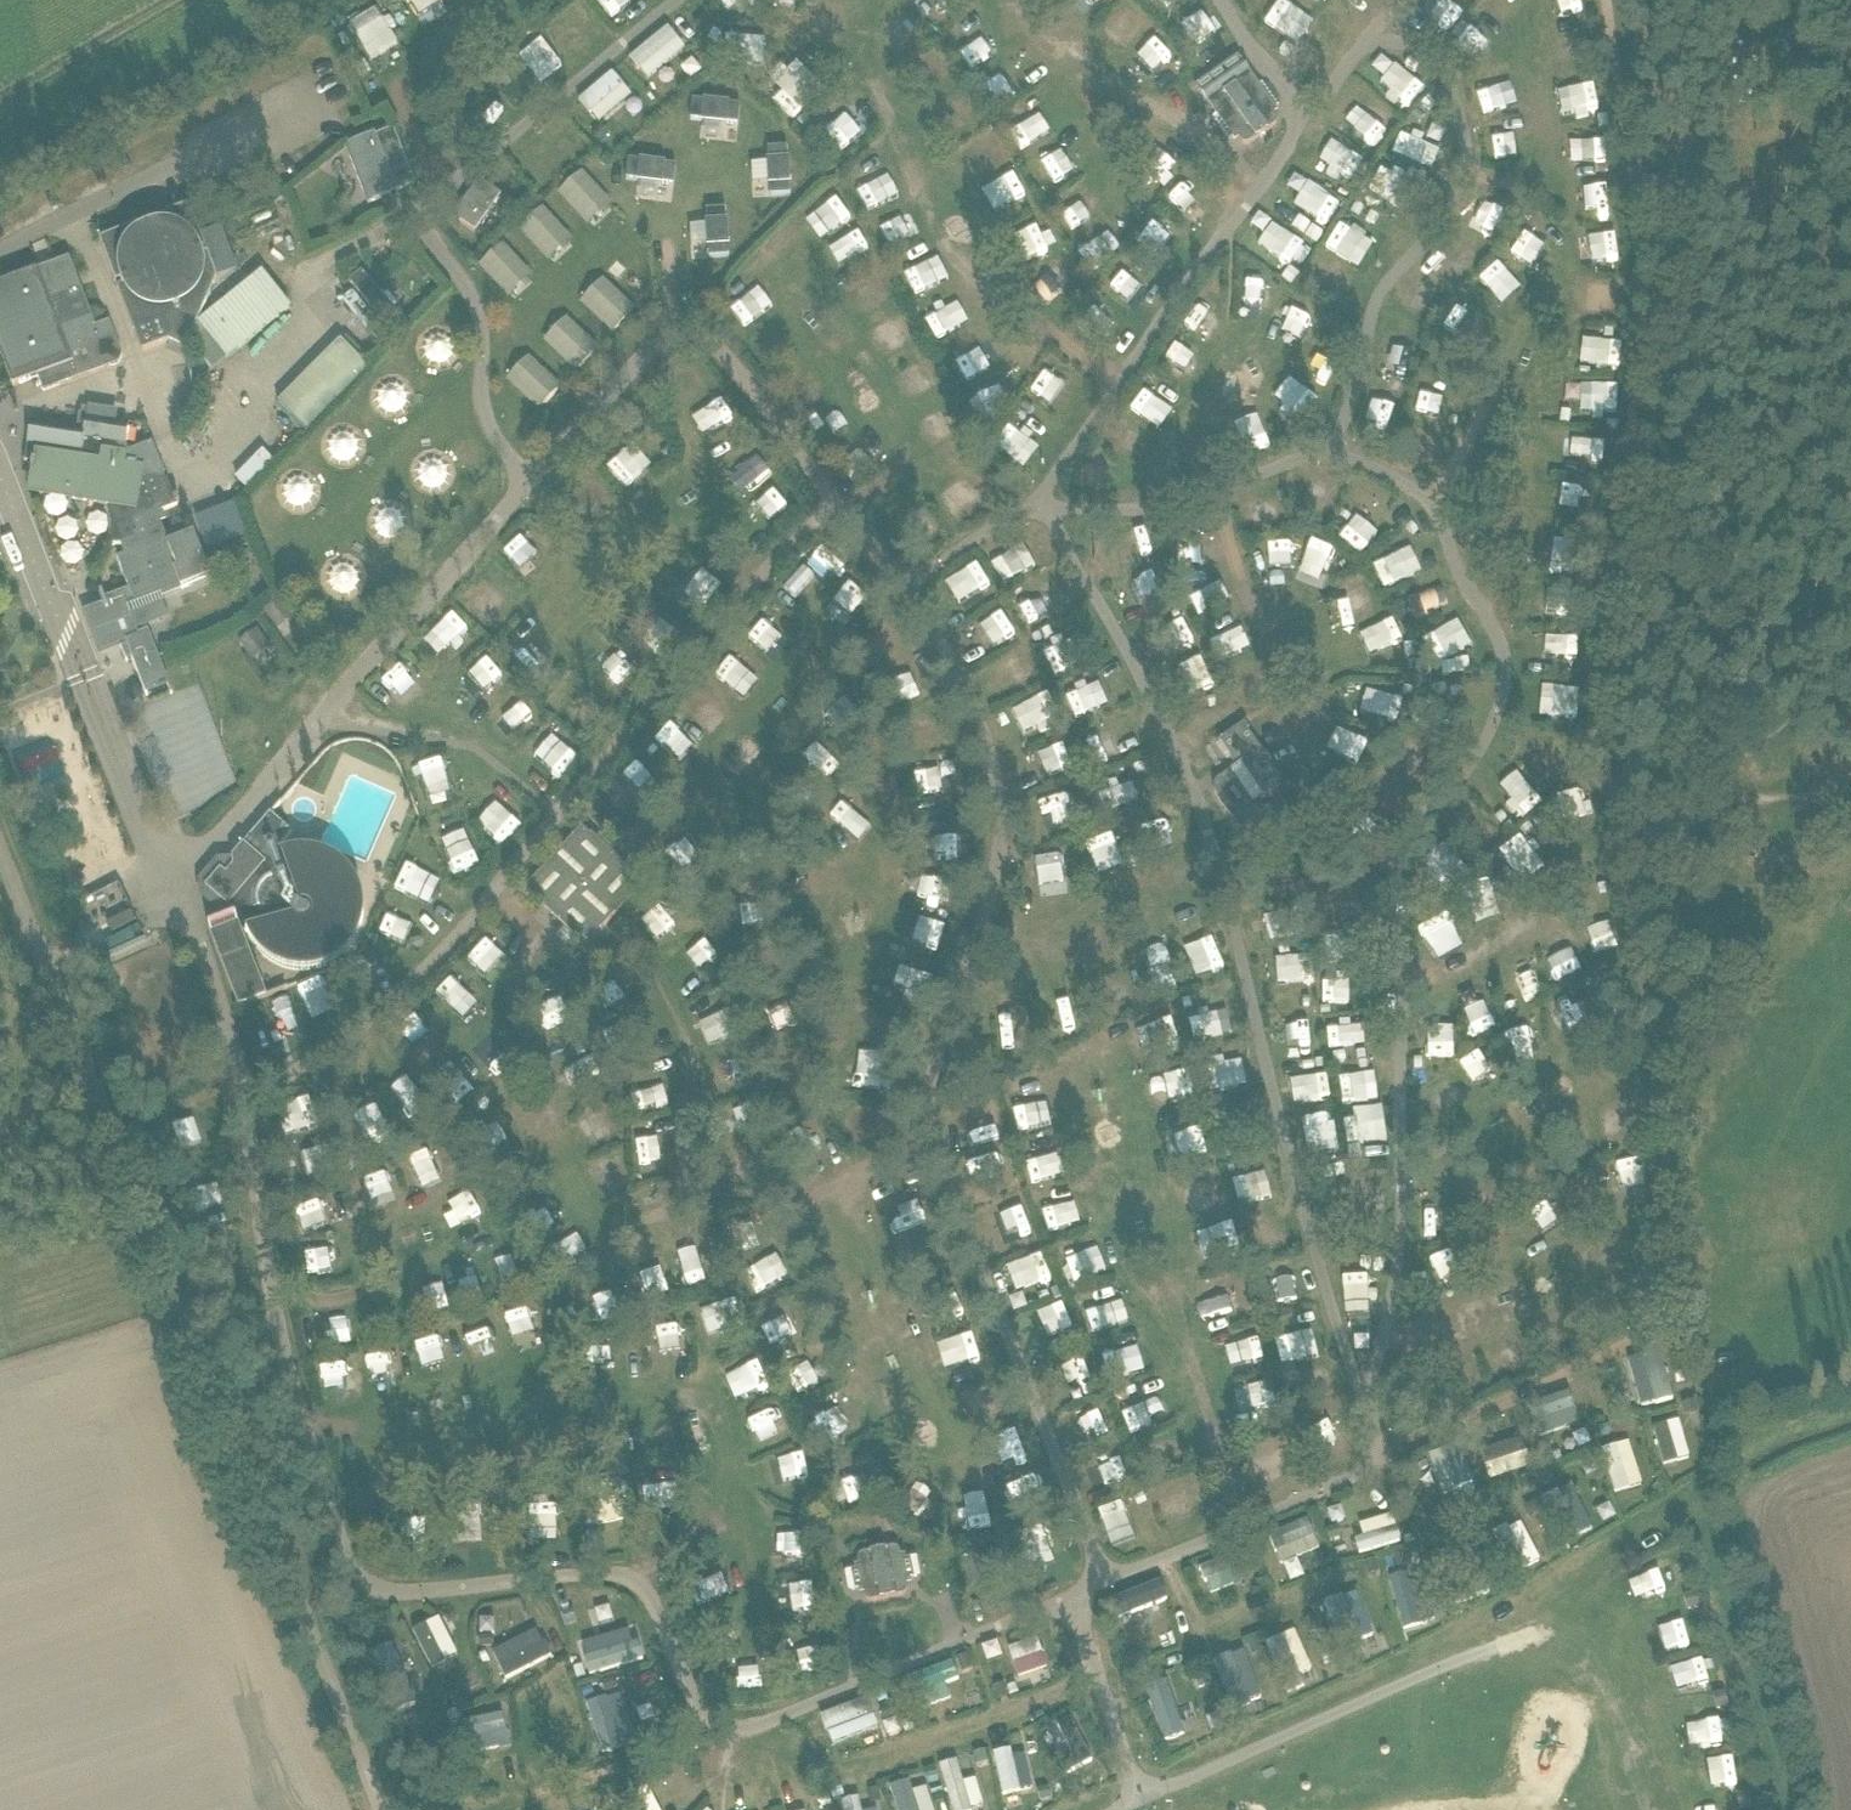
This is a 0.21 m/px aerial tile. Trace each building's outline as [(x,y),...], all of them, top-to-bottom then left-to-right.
[(444,12),(439,0),(408,0),(419,24),(444,12)] [(624,0),(594,0),(606,15),(624,0)] [(949,10),(960,0),(939,0),(949,10)] [(1098,0),(1081,0),(1089,8),(1098,0)] [(1294,43),(1311,16),(1284,0),(1274,0),(1260,22),(1294,43)] [(1457,13),(1447,0),(1437,0),(1425,9),(1439,26),(1457,13)] [(1580,6),(1579,0),(1542,0),(1546,14),(1580,6)] [(347,21),(368,61),(397,45),(375,5),(347,21)] [(1196,49),(1214,32),(1197,14),(1179,30),(1196,49)] [(703,17),(695,24),(700,31),(709,24),(703,17)] [(664,24),(626,57),(646,79),(683,47),(664,24)] [(953,46),(966,67),(988,53),(975,32),(953,46)] [(720,61),(759,64),(762,39),(723,35),(720,61)] [(537,36),(515,55),(539,84),(562,65),(537,36)] [(1278,111),(1238,55),(1195,86),(1234,142),(1238,139),(1241,142),(1242,143),(1243,143),(1244,143),(1245,144),(1246,144),(1247,144),(1248,143),(1249,143),(1274,126),(1275,125),(1276,124),(1276,123),(1277,122),(1277,121),(1277,120),(1277,119),(1277,118),(1277,117),(1276,117),(1276,116),(1275,115),(1274,113),(1278,111)] [(780,87),(770,97),(794,120),(824,87),(791,57),(771,79),(780,87)] [(611,69),(576,100),(597,123),(632,92),(611,69)] [(1010,71),(981,90),(994,110),(1023,90),(1010,71)] [(1553,89),(1559,114),(1573,110),(1575,117),(1599,111),(1591,81),(1553,89)] [(1347,117),(1356,121),(1352,132),(1381,142),(1393,109),(1355,95),(1347,117)] [(692,100),(690,119),(738,124),(740,105),(692,100)] [(840,151),(860,133),(841,112),(821,130),(840,151)] [(701,123),(700,135),(732,140),(733,127),(701,123)] [(601,127),(593,135),(599,141),(607,133),(601,127)] [(345,147),(367,206),(416,187),(394,129),(345,147)] [(1399,130),(1389,151),(1428,169),(1438,148),(1399,130)] [(1142,147),(1166,171),(1181,155),(1157,132),(1142,147)] [(1583,160),(1599,158),(1597,134),(1581,135),(1583,160)] [(1508,138),(1484,139),(1485,161),(1509,159),(1508,138)] [(1314,162),(1344,181),(1359,159),(1330,139),(1314,162)] [(787,147),(767,148),(770,196),(789,195),(787,147)] [(628,160),(626,179),(673,185),(676,165),(628,160)] [(1413,182),(1380,164),(1367,188),(1401,205),(1413,182)] [(591,223),(609,195),(571,170),(553,198),(591,223)] [(477,188),(475,190),(473,189),(452,218),(475,234),(501,196),(479,181),(475,187),(477,188)] [(862,211),(885,201),(876,181),(853,190),(862,211)] [(1325,224),(1338,201),(1304,181),(1290,204),(1325,224)] [(1167,208),(1188,218),(1198,198),(1177,188),(1167,208)] [(1072,191),(1057,210),(1077,226),(1092,207),(1072,191)] [(823,235),(852,216),(838,195),(809,214),(823,235)] [(554,216),(562,210),(550,196),(515,226),(544,261),(572,237),(554,216)] [(189,343),(195,328),(217,279),(204,245),(190,206),(99,241),(142,353),(167,342),(169,339),(187,346),(189,343)] [(725,209),(706,210),(709,258),(728,257),(725,209)] [(1096,211),(1074,245),(1106,266),(1128,232),(1096,211)] [(1250,233),(1265,240),(1273,225),(1258,218),(1250,233)] [(1362,264),(1377,240),(1342,218),(1326,242),(1362,264)] [(878,229),(884,249),(908,241),(902,221),(878,229)] [(1034,222),(1014,233),(1027,255),(1046,245),(1034,222)] [(1158,253),(1171,240),(1156,224),(1142,238),(1158,253)] [(1276,225),(1264,244),(1296,266),(1309,247),(1276,225)] [(834,264),(866,251),(859,232),(826,245),(834,264)] [(1612,234),(1584,238),(1589,266),(1617,262),(1612,234)] [(474,264),(505,296),(530,273),(499,241),(474,264)] [(912,300),(945,281),(932,257),(898,276),(912,300)] [(12,387),(37,377),(43,393),(117,366),(120,362),(121,361),(122,358),(122,354),(119,351),(110,323),(96,327),(70,258),(0,284),(0,354),(12,387)] [(1036,276),(1052,292),(1069,275),(1054,259),(1036,276)] [(1476,284),(1506,306),(1521,285),(1491,263),(1476,284)] [(348,283),(393,332),(405,323),(362,271),(348,283)] [(1103,290),(1123,299),(1132,281),(1112,271),(1103,290)] [(1240,273),(1237,305),(1258,307),(1261,274),(1240,273)] [(574,301),(608,332),(631,307),(597,276),(574,301)] [(228,358),(285,311),(259,278),(200,324),(228,358)] [(1619,310),(1620,286),(1574,285),(1574,309),(1619,310)] [(742,333),(769,308),(752,290),(725,314),(742,333)] [(933,339),(967,324),(957,302),(923,317),(933,339)] [(1297,303),(1282,323),(1304,339),(1319,319),(1297,303)] [(1190,305),(1180,325),(1212,340),(1222,320),(1190,305)] [(537,337),(572,371),(595,347),(561,314),(537,337)] [(434,322),(418,337),(435,355),(451,340),(434,322)] [(1580,339),(1580,366),(1620,365),(1620,339),(1580,339)] [(977,340),(950,359),(964,380),(992,360),(977,340)] [(331,365),(316,380),(339,403),(370,372),(340,342),(324,358),(331,365)] [(501,378),(535,409),(556,386),(522,355),(501,378)] [(386,387),(406,378),(398,359),(378,367),(386,387)] [(1069,404),(1077,383),(1042,369),(1034,390),(1069,404)] [(992,412),(1014,383),(996,370),(974,399),(992,412)] [(789,386),(799,406),(820,397),(810,376),(789,386)] [(1134,394),(1154,410),(1167,394),(1146,378),(1134,394)] [(1273,404),(1303,425),(1319,402),(1289,381),(1273,404)] [(1577,416),(1616,417),(1617,383),(1578,382),(1577,416)] [(1446,425),(1453,401),(1415,390),(1408,414),(1446,425)] [(31,420),(24,462),(32,463),(31,471),(33,472),(30,492),(42,494),(43,494),(96,502),(102,500),(105,509),(105,510),(105,511),(106,512),(106,513),(107,515),(107,516),(107,517),(108,518),(108,519),(108,521),(108,522),(109,523),(109,524),(109,526),(109,527),(109,528),(109,529),(109,531),(109,532),(109,533),(109,534),(109,536),(109,537),(109,538),(109,539),(109,541),(109,542),(109,543),(108,544),(121,546),(124,544),(128,554),(117,559),(124,577),(126,582),(129,590),(104,599),(102,594),(99,595),(105,609),(93,614),(93,613),(92,614),(98,631),(94,632),(101,651),(119,644),(126,661),(127,660),(126,657),(130,655),(146,695),(147,695),(145,689),(165,681),(170,694),(172,693),(141,613),(131,617),(127,607),(161,593),(157,585),(150,582),(153,575),(160,578),(174,573),(181,590),(210,578),(194,534),(167,544),(157,516),(178,507),(152,444),(129,452),(126,447),(129,429),(113,426),(115,414),(81,409),(78,428),(31,420)] [(366,427),(348,409),(340,416),(359,435),(366,427)] [(719,445),(738,436),(727,413),(708,422),(719,445)] [(340,415),(315,432),(332,455),(357,438),(340,415)] [(1011,423),(994,443),(1021,466),(1038,446),(1011,423)] [(1607,465),(1611,437),(1579,432),(1575,460),(1607,465)] [(617,484),(648,470),(637,446),(606,460),(617,484)] [(243,490),(271,461),(256,447),(228,476),(243,490)] [(746,485),(766,473),(754,453),(734,465),(746,485)] [(294,459),(276,478),(296,498),(315,479),(294,459)] [(439,462),(416,484),(434,503),(457,481),(439,462)] [(940,485),(954,520),(976,512),(962,477),(940,485)] [(754,500),(769,521),(791,505),(776,484),(754,500)] [(193,517),(208,551),(247,534),(231,500),(193,517)] [(1256,532),(1280,527),(1276,503),(1251,508),(1256,532)] [(379,521),(408,542),(418,528),(389,507),(379,521)] [(1355,514),(1336,535),(1358,555),(1377,533),(1355,514)] [(1325,542),(1303,572),(1318,584),(1341,554),(1325,542)] [(989,563),(1003,584),(1033,564),(1019,543),(989,563)] [(1175,569),(1209,566),(1206,543),(1173,547),(1175,569)] [(1266,583),(1283,574),(1267,544),(1250,553),(1266,583)] [(1408,547),(1369,565),(1381,590),(1420,572),(1408,547)] [(675,592),(709,604),(718,580),(684,568),(675,592)] [(968,570),(951,584),(969,606),(986,592),(968,570)] [(1326,595),(1342,619),(1375,597),(1359,574),(1326,595)] [(1184,593),(1194,615),(1225,600),(1215,578),(1184,593)] [(1023,625),(1057,604),(1043,581),(1009,602),(1023,625)] [(843,582),(824,602),(841,618),(860,598),(843,582)] [(1400,604),(1411,627),(1448,609),(1436,586),(1400,604)] [(263,611),(277,630),(297,616),(283,597),(263,611)] [(634,633),(663,656),(681,634),(651,611),(634,633)] [(975,633),(997,625),(994,616),(971,623),(975,633)] [(764,651),(781,632),(764,617),(746,636),(764,651)] [(1147,635),(1159,657),(1192,638),(1180,617),(1147,635)] [(1392,618),(1357,632),(1366,654),(1401,639),(1392,618)] [(1241,624),(1208,637),(1215,656),(1248,643),(1241,624)] [(271,647),(257,628),(238,642),(252,661),(271,647)] [(439,630),(418,652),(446,678),(467,655),(439,630)] [(1054,638),(1061,668),(1082,663),(1076,634),(1054,638)] [(1453,634),(1429,639),(1434,664),(1459,659),(1453,634)] [(529,675),(546,658),(530,641),(513,658),(529,675)] [(727,656),(712,674),(732,692),(748,675),(727,656)] [(1198,656),(1168,672),(1182,699),(1213,683),(1198,656)] [(403,697),(423,679),(405,660),(385,678),(403,697)] [(472,703),(495,678),(478,662),(454,687),(472,703)] [(602,679),(618,695),(634,679),(618,663),(602,679)] [(1393,723),(1402,700),(1364,686),(1355,708),(1393,723)] [(1549,687),(1548,722),(1574,722),(1575,687),(1549,687)] [(1048,697),(1026,705),(1034,725),(1055,717),(1048,697)] [(489,719),(498,734),(519,721),(510,706),(489,719)] [(676,717),(656,739),(673,754),(692,732),(676,717)] [(1279,776),(1278,776),(1275,771),(1278,769),(1266,753),(1264,754),(1247,731),(1249,729),(1244,722),(1217,741),(1219,744),(1220,743),(1231,758),(1229,759),(1235,767),(1216,781),(1215,781),(1215,782),(1214,783),(1214,784),(1214,785),(1213,786),(1213,787),(1213,788),(1214,790),(1214,791),(1214,792),(1215,793),(1219,798),(1217,800),(1228,815),(1229,814),(1246,839),(1245,840),(1249,847),(1275,828),(1262,810),(1264,809),(1259,802),(1277,789),(1277,788),(1278,787),(1279,786),(1280,785),(1280,784),(1280,783),(1280,781),(1280,780),(1280,779),(1280,778),(1279,777),(1279,776)] [(1332,724),(1323,747),(1356,759),(1364,736),(1332,724)] [(1088,771),(1120,758),(1110,734),(1077,748),(1088,771)] [(1547,782),(1567,760),(1543,738),(1523,760),(1547,782)] [(552,779),(572,760),(556,742),(536,761),(552,779)] [(1051,748),(1025,753),(1030,777),(1055,772),(1051,748)] [(422,798),(443,792),(432,755),(411,762),(422,798)] [(638,756),(621,775),(637,790),(654,771),(638,756)] [(1496,785),(1523,819),(1542,803),(1516,770),(1496,785)] [(1131,781),(1098,793),(1105,811),(1138,800),(1131,781)] [(832,826),(856,810),(847,797),(823,813),(832,826)] [(485,818),(501,838),(519,824),(503,804),(485,818)] [(208,927),(238,1007),(267,996),(242,934),(246,932),(256,950),(267,960),(281,968),(303,972),(323,969),(341,959),(355,944),(362,929),(364,912),(363,900),(356,882),(347,869),(339,862),(326,855),(314,851),(303,850),(292,851),(281,854),(279,849),(292,834),(270,814),(229,862),(233,867),(225,876),(220,872),(206,889),(228,908),(228,919),(208,927)] [(1172,843),(1167,819),(1139,825),(1145,850),(1172,843)] [(958,821),(958,839),(973,839),(973,821),(958,821)] [(685,827),(672,854),(696,865),(708,838),(685,827)] [(533,880),(525,889),(534,897),(543,906),(567,929),(576,938),(586,946),(595,936),(604,927),(608,922),(634,894),(642,885),(633,876),(601,846),(591,837),(581,828),(572,838),(564,846),(533,880)] [(1096,833),(1103,859),(1124,854),(1118,828),(1096,833)] [(449,875),(476,867),(465,831),(438,839),(449,875)] [(1520,882),(1543,867),(1521,833),(1498,848),(1520,882)] [(738,834),(724,840),(732,859),(746,854),(738,834)] [(1445,888),(1463,872),(1441,847),(1423,862),(1445,888)] [(400,862),(413,888),(438,876),(424,850),(400,862)] [(1038,891),(1065,888),(1062,852),(1034,855),(1038,891)] [(113,884),(77,906),(104,953),(141,931),(113,884)] [(1274,937),(1302,931),(1298,908),(1270,913),(1274,937)] [(387,913),(376,934),(410,952),(421,931),(387,913)] [(909,918),(907,945),(943,949),(946,922),(909,918)] [(1594,954),(1619,945),(1610,920),(1585,929),(1594,954)] [(1357,936),(1330,936),(1330,962),(1356,963),(1357,936)] [(1188,947),(1194,977),(1216,973),(1210,942),(1188,947)] [(473,944),(465,961),(498,977),(506,959),(473,944)] [(355,966),(369,987),(387,974),(373,953),(355,966)] [(1277,956),(1278,981),(1306,980),(1305,955),(1277,956)] [(1170,971),(1144,983),(1150,996),(1176,984),(1170,971)] [(904,973),(898,992),(921,1000),(927,981),(904,973)] [(448,976),(432,992),(461,1019),(476,1002),(448,976)] [(1544,1002),(1557,1025),(1578,1013),(1565,990),(1544,1002)] [(261,1000),(274,1037),(299,1028),(286,991),(261,1000)] [(553,1026),(571,1012),(557,993),(539,1007),(553,1026)] [(1191,1038),(1229,1034),(1227,1009),(1189,1013),(1191,1038)] [(1450,1056),(1450,1015),(1424,1016),(1425,1057),(1450,1056)] [(704,1026),(709,1041),(736,1031),(730,1016),(704,1026)] [(1139,1029),(1145,1051),(1181,1041),(1175,1019),(1139,1029)] [(1306,1020),(1272,1022),(1273,1041),(1295,1040),(1295,1053),(1307,1053),(1306,1020)] [(1322,1024),(1325,1048),(1353,1045),(1350,1020),(1322,1024)] [(1494,1034),(1505,1058),(1533,1045),(1522,1021),(1494,1034)] [(631,1023),(597,1035),(604,1054),(637,1042),(631,1023)] [(470,1043),(491,1069),(506,1058),(484,1032),(470,1043)] [(1484,1048),(1461,1057),(1470,1080),(1493,1071),(1484,1048)] [(1206,1094),(1245,1084),(1238,1058),(1199,1068),(1206,1094)] [(1339,1074),(1340,1103),(1376,1101),(1375,1073),(1339,1074)] [(1288,1077),(1289,1102),(1327,1101),(1326,1075),(1288,1077)] [(660,1085),(627,1095),(633,1114),(665,1104),(660,1085)] [(318,1120),(314,1103),(297,1108),(301,1124),(318,1120)] [(165,1125),(177,1150),(214,1133),(202,1108),(165,1125)] [(995,1111),(971,1115),(976,1142),(1000,1137),(995,1111)] [(1383,1137),(1377,1111),(1342,1119),(1348,1145),(1383,1137)] [(1309,1155),(1338,1148),(1329,1112),(1300,1119),(1309,1155)] [(497,1119),(464,1134),(473,1156),(507,1141),(497,1119)] [(1195,1120),(1161,1132),(1170,1157),(1204,1145),(1195,1120)] [(631,1137),(633,1159),(661,1156),(658,1134),(631,1137)] [(498,1182),(520,1168),(512,1154),(489,1168),(498,1182)] [(1634,1183),(1626,1161),(1609,1167),(1617,1189),(1634,1183)] [(1238,1207),(1271,1196),(1263,1170),(1229,1181),(1238,1207)] [(365,1214),(387,1202),(373,1178),(352,1190),(365,1214)] [(918,1184),(882,1203),(896,1230),(932,1211),(918,1184)] [(1046,1220),(1077,1208),(1070,1189),(1039,1201),(1046,1220)] [(1536,1227),(1554,1220),(1544,1197),(1527,1205),(1536,1227)] [(468,1201),(439,1216),(447,1233),(476,1218),(468,1201)] [(996,1246),(1030,1241),(1023,1201),(989,1207),(996,1246)] [(317,1205),(292,1211),(297,1236),(322,1231),(317,1205)] [(1231,1224),(1195,1229),(1198,1252),(1234,1247),(1231,1224)] [(298,1252),(304,1277),(338,1268),(332,1244),(298,1252)] [(560,1278),(580,1265),(567,1244),(547,1256),(560,1278)] [(1060,1261),(1067,1284),(1101,1274),(1094,1251),(1060,1261)] [(1015,1291),(1048,1279),(1039,1253),(1005,1266),(1015,1291)] [(1424,1277),(1443,1270),(1437,1254),(1418,1261),(1424,1277)] [(634,1270),(647,1300),(664,1293),(651,1262),(634,1270)] [(1366,1311),(1365,1273),(1340,1274),(1342,1312),(1366,1311)] [(1265,1311),(1292,1305),(1287,1279),(1260,1284),(1265,1311)] [(434,1291),(411,1301),(419,1320),(442,1310),(434,1291)] [(1060,1301),(1035,1312),(1047,1339),(1072,1328),(1060,1301)] [(1095,1324),(1115,1315),(1108,1301),(1089,1310),(1095,1324)] [(516,1347),(551,1334),(539,1302),(504,1315),(516,1347)] [(729,1328),(730,1305),(705,1304),(704,1327),(729,1328)] [(774,1338),(788,1334),(782,1316),(769,1320),(774,1338)] [(327,1322),(332,1347),(350,1343),(345,1318),(327,1322)] [(494,1323),(483,1326),(481,1319),(454,1326),(464,1362),(501,1351),(494,1323)] [(1227,1363),(1262,1355),(1255,1327),(1220,1335),(1227,1363)] [(1280,1365),(1316,1354),(1308,1328),(1272,1340),(1280,1365)] [(442,1334),(425,1340),(431,1357),(448,1351),(442,1334)] [(943,1354),(955,1383),(995,1366),(983,1338),(943,1354)] [(1107,1373),(1142,1359),(1135,1340),(1100,1354),(1107,1373)] [(400,1349),(381,1350),(382,1371),(401,1370),(400,1349)] [(1641,1406),(1669,1399),(1658,1354),(1629,1361),(1641,1406)] [(582,1373),(616,1372),(616,1355),(582,1355),(582,1373)] [(1069,1388),(1090,1378),(1081,1357),(1060,1367),(1069,1388)] [(798,1380),(793,1359),(779,1362),(784,1383),(798,1380)] [(738,1373),(742,1393),(764,1388),(760,1368),(738,1373)] [(1286,1379),(1292,1402),(1329,1392),(1323,1369),(1286,1379)] [(1227,1390),(1231,1411),(1271,1403),(1267,1382),(1227,1390)] [(1539,1434),(1576,1415),(1564,1391),(1527,1411),(1539,1434)] [(801,1418),(811,1438),(853,1416),(844,1397),(801,1418)] [(1128,1432),(1163,1419),(1155,1397),(1120,1410),(1128,1432)] [(1105,1402),(1078,1410),(1087,1441),(1114,1433),(1105,1402)] [(1694,1402),(1683,1405),(1685,1413),(1696,1411),(1694,1402)] [(774,1408),(753,1416),(763,1441),(784,1433),(774,1408)] [(1678,1418),(1650,1426),(1661,1465),(1689,1457),(1678,1418)] [(1016,1423),(982,1438),(996,1468),(1030,1453),(1016,1423)] [(1304,1458),(1328,1455),(1324,1429),(1300,1432),(1304,1458)] [(1598,1448),(1611,1492),(1640,1483),(1627,1440),(1598,1448)] [(780,1494),(811,1482),(797,1447),(766,1460),(780,1494)] [(1442,1496),(1474,1489),(1463,1448),(1432,1455),(1442,1496)] [(1247,1456),(1256,1473),(1272,1465),(1263,1449),(1247,1456)] [(1120,1450),(1096,1461),(1106,1485),(1131,1475),(1120,1450)] [(1590,1457),(1580,1461),(1583,1469),(1594,1465),(1590,1457)] [(1509,1474),(1508,1458),(1485,1459),(1486,1476),(1509,1474)] [(871,1466),(832,1471),(835,1497),(874,1492),(871,1466)] [(582,1523),(621,1521),(619,1475),(580,1477),(582,1523)] [(1662,1480),(1651,1488),(1657,1496),(1668,1489),(1662,1480)] [(1540,1494),(1558,1542),(1592,1529),(1575,1482),(1540,1494)] [(1486,1487),(1477,1490),(1480,1500),(1489,1497),(1486,1487)] [(985,1490),(957,1499),(968,1534),(996,1525),(985,1490)] [(1476,1494),(1465,1498),(1468,1506),(1479,1502),(1476,1494)] [(1107,1545),(1131,1537),(1119,1502),(1095,1510),(1107,1545)] [(1534,1503),(1524,1508),(1528,1516),(1538,1510),(1534,1503)] [(1306,1519),(1265,1536),(1277,1565),(1318,1547),(1306,1519)] [(1511,1574),(1536,1562),(1517,1523),(1492,1535),(1511,1574)] [(1336,1527),(1325,1530),(1329,1540),(1339,1537),(1336,1527)] [(1483,1534),(1475,1538),(1481,1548),(1489,1543),(1483,1534)] [(808,1557),(807,1537),(776,1538),(777,1558),(808,1557)] [(990,1541),(962,1550),(972,1578),(999,1568),(990,1541)] [(914,1578),(910,1558),(906,1559),(905,1554),(901,1555),(900,1552),(900,1551),(900,1550),(899,1550),(899,1549),(898,1548),(897,1548),(897,1547),(896,1547),(895,1547),(894,1547),(893,1547),(892,1547),(862,1553),(861,1554),(860,1554),(859,1554),(859,1555),(858,1556),(858,1557),(857,1557),(857,1558),(857,1559),(857,1560),(857,1561),(857,1564),(854,1565),(855,1569),(851,1570),(854,1590),(859,1589),(860,1593),(864,1592),(865,1596),(865,1597),(865,1598),(866,1598),(867,1599),(867,1600),(868,1600),(869,1600),(870,1601),(871,1601),(872,1601),(903,1594),(904,1594),(905,1593),(906,1593),(906,1592),(907,1591),(907,1590),(907,1589),(907,1588),(907,1584),(911,1584),(910,1579),(914,1578)] [(1402,1553),(1394,1555),(1397,1566),(1405,1563),(1402,1553)] [(1635,1571),(1646,1595),(1681,1579),(1671,1555),(1635,1571)] [(1326,1556),(1316,1560),(1320,1568),(1330,1564),(1326,1556)] [(1374,1561),(1365,1563),(1368,1574),(1377,1572),(1374,1561)] [(692,1608),(725,1598),(719,1577),(686,1587),(692,1608)] [(1114,1618),(1166,1601),(1159,1580),(1107,1597),(1114,1618)] [(787,1613),(811,1614),(812,1584),(787,1583),(787,1613)] [(1342,1656),(1381,1639),(1358,1587),(1320,1603),(1342,1656)] [(1695,1591),(1684,1595),(1690,1616),(1701,1613),(1695,1591)] [(430,1667),(457,1654),(438,1616),(411,1629),(430,1667)] [(1312,1618),(1304,1622),(1309,1632),(1317,1628),(1312,1618)] [(572,1645),(583,1678),(644,1658),(638,1641),(628,1644),(623,1628),(572,1645)] [(499,1677),(546,1658),(534,1629),(487,1649),(499,1677)] [(1262,1641),(1284,1694),(1311,1682),(1289,1629),(1262,1641)] [(1017,1677),(1046,1662),(1032,1635),(1003,1650),(1017,1677)] [(491,1637),(480,1638),(481,1646),(492,1646),(491,1637)] [(800,1666),(819,1659),(812,1639),(793,1646),(800,1666)] [(1256,1640),(1248,1643),(1252,1654),(1260,1651),(1256,1640)] [(417,1703),(412,1689),(426,1684),(411,1646),(397,1651),(393,1643),(371,1651),(393,1712),(417,1703)] [(1211,1658),(1226,1707),(1256,1698),(1241,1649),(1211,1658)] [(1678,1690),(1714,1679),(1706,1653),(1670,1664),(1678,1690)] [(966,1657),(958,1660),(962,1670),(970,1667),(966,1657)] [(903,1714),(950,1696),(945,1682),(957,1678),(951,1661),(892,1683),(903,1714)] [(1142,1685),(1159,1742),(1183,1735),(1167,1678),(1142,1685)] [(613,1679),(603,1683),(605,1691),(616,1688),(613,1679)] [(1003,1686),(994,1689),(998,1699),(1006,1696),(1003,1686)] [(457,1694),(450,1698),(455,1708),(463,1704),(457,1694)] [(824,1741),(873,1731),(867,1700),(818,1710),(824,1741)] [(1728,1704),(1717,1707),(1722,1729),(1733,1726),(1728,1704)] [(891,1707),(881,1711),(884,1719),(894,1715),(891,1707)] [(460,1750),(504,1749),(503,1715),(459,1717),(460,1750)] [(1044,1729),(1060,1773),(1090,1762),(1074,1718),(1044,1729)] [(437,1741),(427,1744),(430,1754),(440,1751),(437,1741)] [(1032,1786),(1021,1746),(987,1755),(998,1795),(1032,1786)] [(984,1751),(974,1754),(977,1764),(987,1761),(984,1751)] [(1711,1754),(1712,1780),(1739,1779),(1738,1753),(1711,1754)] [(442,1760),(442,1769),(453,1770),(453,1761),(442,1760)] [(893,1809),(929,1809),(920,1775),(886,1784),(893,1809)] [(644,1784),(616,1799),(622,1809),(657,1809),(644,1784)] [(939,1784),(929,1787),(933,1798),(943,1795),(939,1784)] [(1049,1787),(1038,1790),(1041,1800),(1051,1798),(1049,1787)] [(878,1790),(869,1791),(870,1802),(879,1801),(878,1790)] [(837,1799),(839,1809),(858,1809),(856,1796),(837,1799)]
